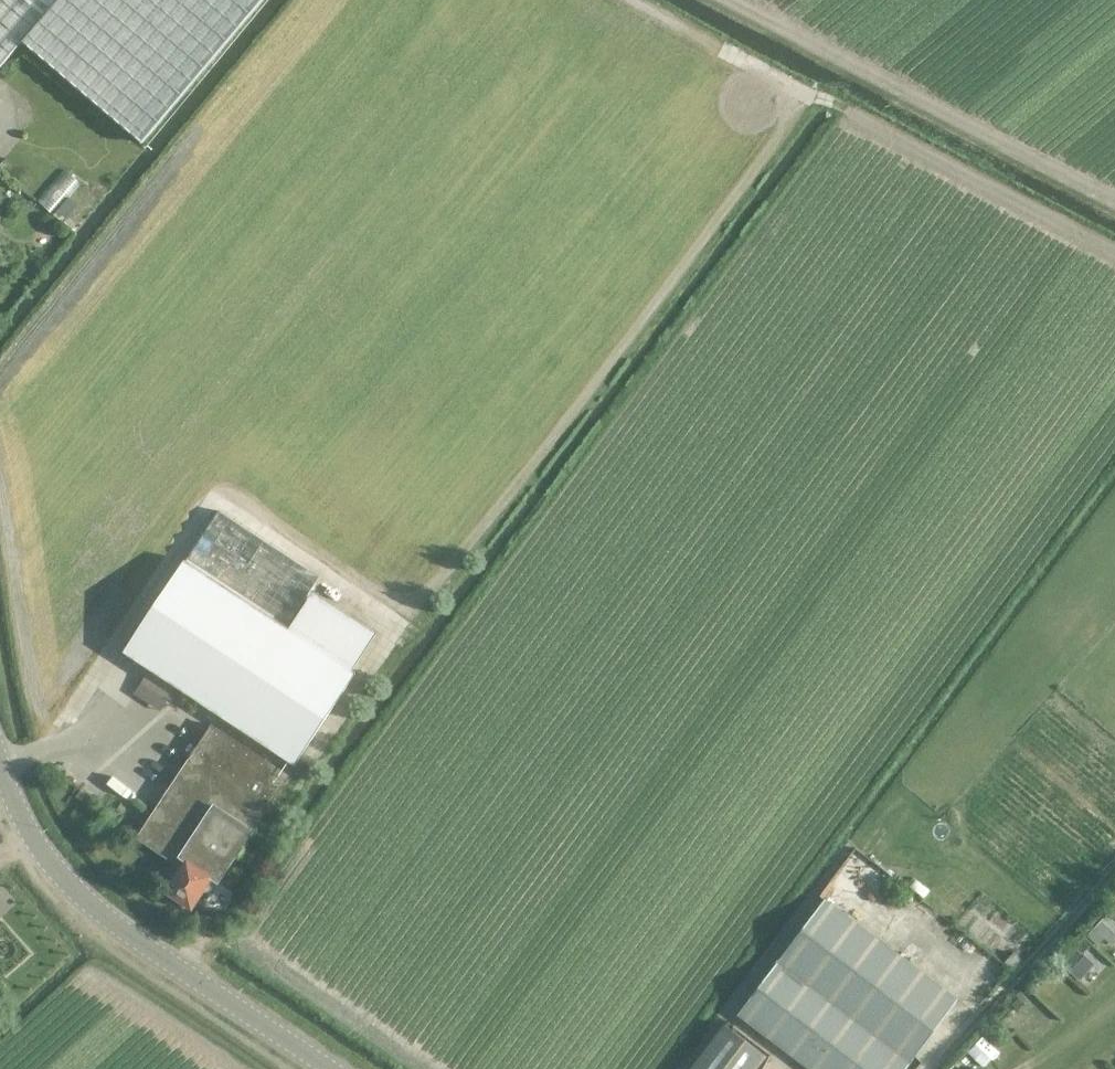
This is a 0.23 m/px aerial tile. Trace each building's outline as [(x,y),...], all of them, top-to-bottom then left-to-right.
[(21,40),(130,132),(241,0),(0,0),(0,65),(21,40)] [(184,559),(123,652),(291,763),(352,669),(286,626),(319,576),(218,510),(186,560),(184,559)] [(212,724),(137,837),(176,863),(173,868),(179,872),(166,891),(179,900),(179,903),(185,906),(188,906),(192,908),(212,877),(218,882),(289,775),(212,724)] [(812,1068),(905,1068),(957,999),(825,899),(739,1014),(812,1068)] [(767,1056),(725,1024),(690,1068),(757,1068),(767,1056)]
